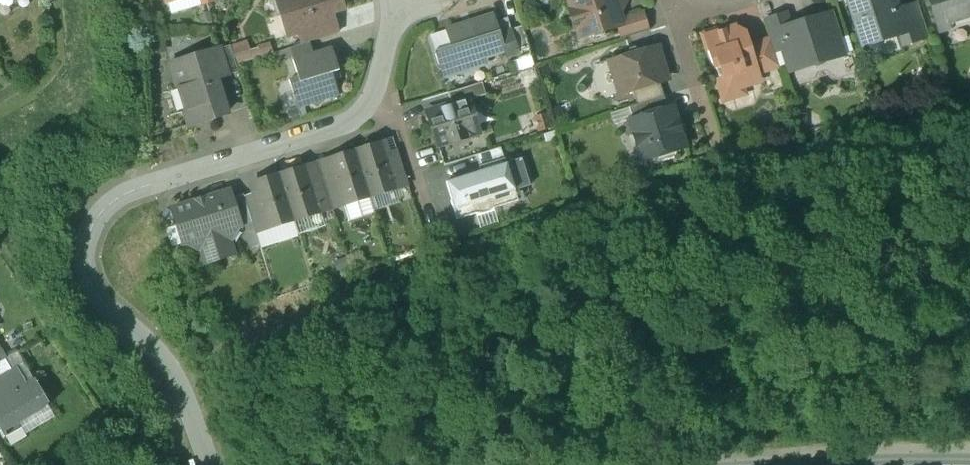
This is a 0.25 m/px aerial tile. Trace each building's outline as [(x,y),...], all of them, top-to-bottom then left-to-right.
[(290,12),(281,15),(288,37),(299,34),(331,24),(330,22),(328,15),(339,12),(341,7),(339,0),(286,0),(290,12)] [(558,4),(557,0),(523,0),(527,13),(558,4)] [(573,10),(568,11),(573,29),(578,28),(579,31),(589,36),(594,38),(600,36),(602,31),(617,26),(620,24),(619,19),(617,13),(622,4),(615,0),(570,0),(573,10)] [(860,40),(873,36),(882,41),(894,37),(901,35),(894,11),(892,5),(888,3),(884,4),(883,0),(848,0),(860,40)] [(937,30),(966,21),(969,23),(969,0),(928,0),(937,30)] [(916,5),(894,11),(901,35),(894,37),(897,48),(927,39),(916,5)] [(642,12),(619,19),(620,24),(617,26),(621,40),(648,31),(642,12)] [(787,15),(763,23),(768,41),(772,53),(783,49),(778,31),(790,27),(787,15)] [(790,27),(778,31),(783,49),(790,72),(809,66),(814,68),(821,66),(825,61),(822,51),(836,47),(827,16),(790,27)] [(493,17),(445,32),(450,48),(434,53),(440,72),(461,65),(463,71),(486,63),(484,57),(503,51),(504,51),(499,34),(495,23),(493,17)] [(506,19),(495,23),(499,34),(509,31),(510,30),(506,19)] [(331,24),(299,34),(302,45),(308,43),(337,34),(333,21),(330,22),(331,24)] [(528,50),(521,27),(510,30),(510,31),(516,54),(517,53),(517,54),(528,50)] [(733,29),(716,34),(715,31),(700,36),(710,68),(713,68),(721,93),(722,94),(732,99),(736,90),(749,86),(744,69),(752,66),(747,50),(742,47),(745,41),(743,36),(739,34),(735,35),(733,29)] [(509,31),(499,34),(504,51),(503,51),(505,57),(517,54),(517,53),(516,54),(510,31),(509,31)] [(445,32),(434,36),(432,37),(430,38),(430,40),(431,43),(434,53),(450,48),(445,32)] [(768,41),(752,46),(761,73),(777,68),(772,53),(768,41)] [(302,45),(289,49),(292,57),(291,57),(292,61),(312,55),(308,43),(302,45)] [(229,46),(206,54),(215,80),(238,73),(229,46)] [(289,49),(275,54),(277,62),(291,57),(292,57),(289,49)] [(312,55),(292,61),(297,78),(288,81),(297,110),(311,105),(316,108),(319,103),(338,97),(331,74),(338,72),(331,49),(312,55)] [(654,49),(639,54),(638,53),(634,49),(627,51),(626,57),(626,58),(611,62),(621,95),(631,92),(658,84),(664,82),(654,49)] [(206,54),(170,65),(178,88),(174,96),(177,108),(185,112),(189,126),(225,115),(215,80),(206,54)] [(481,84),(447,94),(450,105),(468,100),(468,102),(485,96),(481,84)] [(658,84),(631,92),(635,107),(662,98),(658,84)] [(635,107),(628,109),(631,121),(666,110),(662,98),(635,107)] [(450,105),(426,113),(437,147),(478,134),(468,102),(468,100),(450,105)] [(631,121),(627,122),(640,162),(684,149),(671,108),(666,110),(631,121)] [(381,144),(355,152),(369,198),(395,190),(385,156),(381,144)] [(499,149),(475,157),(478,168),(503,160),(499,149)] [(355,152),(328,161),(342,206),(369,198),(355,152)] [(396,152),(385,156),(395,190),(407,186),(396,152)] [(480,173),(445,184),(451,202),(450,202),(455,221),(475,215),(478,216),(482,215),(486,214),(489,212),(492,210),(516,202),(513,192),(513,191),(505,165),(503,160),(478,168),(480,173)] [(342,206),(328,161),(316,164),(331,210),(342,206)] [(331,210),(316,164),(305,168),(319,214),(331,210)] [(305,168),(278,176),(292,222),(319,214),(305,168)] [(278,176),(251,185),(255,196),(266,230),(292,222),(278,176)] [(229,192),(171,209),(182,245),(186,244),(200,250),(207,237),(216,235),(229,242),(236,228),(239,227),(231,200),(229,192)] [(242,196),(231,200),(239,227),(251,224),(244,199),(242,196)] [(266,230),(255,196),(244,199),(251,224),(254,234),(266,230)] [(446,218),(434,221),(441,243),(452,240),(446,218)] [(200,250),(205,265),(233,256),(229,242),(216,235),(207,237),(200,250)] [(12,372),(5,360),(0,362),(0,378),(12,372)] [(16,369),(12,372),(0,378),(0,429),(2,433),(48,406),(34,381),(26,386),(16,369)]
